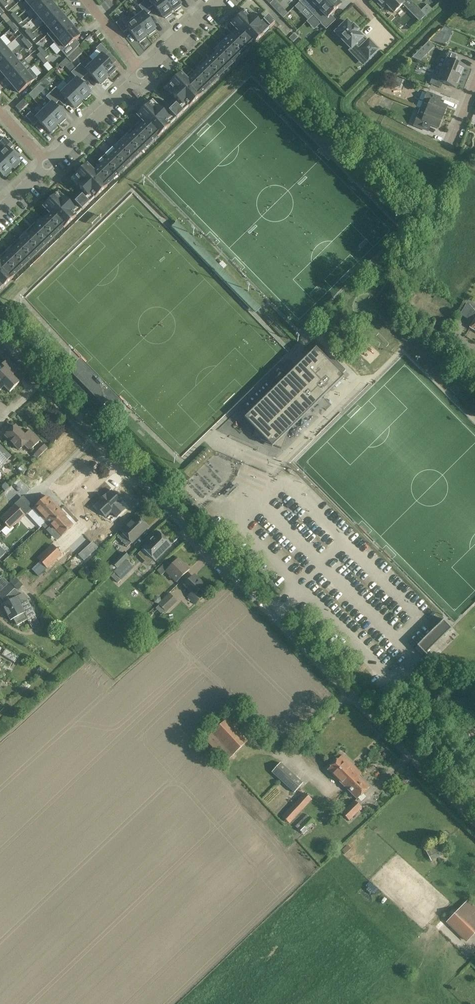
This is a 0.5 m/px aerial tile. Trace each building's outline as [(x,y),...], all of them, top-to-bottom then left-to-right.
[(30,7),(37,15),(52,3),(49,0),(39,0),(30,7)] [(149,9),(142,0),(144,2),(139,6),(144,13),(135,20),(146,35),(148,34),(149,36),(156,31),(154,29),(155,28),(146,16),(151,12),(149,9)] [(149,9),(154,5),(163,18),(164,17),(165,19),(172,14),(170,12),(172,11),(164,0),(142,0),(149,9)] [(172,11),(174,10),(175,12),(181,7),(180,5),(181,4),(178,0),(164,0),(172,11)] [(270,5),(276,11),(281,6),(275,0),(274,0),(270,5)] [(299,2),(305,8),(305,7),(313,15),(329,0),(302,0),(299,2)] [(313,15),(321,24),(320,24),(326,30),(335,21),(330,15),(341,5),(339,3),(341,2),(339,0),(329,0),(313,15)] [(410,0),(375,0),(374,0),(383,9),(386,5),(394,13),(402,5),(408,10),(414,4),(410,0)] [(52,3),(37,15),(44,24),(59,11),(52,3)] [(426,5),(421,11),(422,12),(425,16),(431,10),(426,5)] [(59,11),(44,24),(51,32),(66,20),(59,11)] [(425,16),(422,12),(415,18),(419,22),(425,16)] [(243,13),(231,25),(237,30),(251,46),(252,46),(264,34),(264,35),(275,24),(268,17),(261,25),(252,16),(249,19),(243,13)] [(73,28),(66,20),(51,32),(48,35),(55,43),(73,28)] [(145,36),(146,35),(135,20),(126,27),(121,20),(116,24),(123,33),(128,29),(137,42),(139,41),(140,43),(146,38),(145,36)] [(335,33),(351,50),(356,45),(359,49),(369,60),(379,50),(369,40),(366,42),(362,39),(363,38),(357,32),(358,31),(354,26),(353,27),(347,21),(335,33)] [(80,36),(73,28),(55,43),(67,58),(79,46),(75,41),(80,36)] [(236,34),(231,39),(244,52),(251,46),(239,32),(238,33),(236,34)] [(440,32),(431,41),(444,46),(446,40),(443,39),(445,34),(440,32)] [(294,34),(289,38),(292,41),(293,42),(298,38),(297,37),(294,34)] [(229,41),(224,46),(237,60),(244,52),(231,39),(231,40),(229,41)] [(94,63),(107,76),(109,75),(110,76),(116,71),(114,70),(115,69),(105,57),(109,53),(101,44),(96,49),(102,55),(94,63)] [(222,48),(217,53),(230,66),(237,60),(224,46),(223,47),(222,48)] [(6,47),(0,53),(0,67),(13,56),(6,47)] [(441,70),(460,78),(464,66),(452,61),(454,56),(443,51),(436,68),(441,70)] [(418,52),(411,59),(419,62),(423,58),(418,52)] [(72,53),(67,58),(72,63),(77,58),(72,53)] [(215,55),(210,60),(222,74),(230,66),(217,53),(216,54),(215,55)] [(13,56),(0,67),(0,71),(5,77),(20,64),(13,56)] [(207,63),(202,67),(215,81),(222,74),(210,60),(209,61),(207,63)] [(80,64),(76,69),(84,77),(88,73),(99,84),(100,83),(102,84),(107,79),(106,78),(107,76),(94,63),(86,70),(80,64)] [(27,72),(20,64),(5,77),(12,85),(27,72)] [(200,70),(195,74),(208,87),(215,81),(202,67),(201,68),(200,70)] [(27,72),(12,85),(19,94),(38,78),(30,69),(27,72)] [(80,81),(84,77),(76,69),(71,73),(77,79),(69,87),(82,100),(84,99),(85,100),(91,95),(89,94),(90,93),(80,81)] [(456,88),(460,78),(441,70),(437,80),(432,78),(430,84),(441,89),(443,83),(456,88)] [(173,102),(170,106),(180,116),(184,113),(183,112),(189,106),(189,107),(201,96),(180,74),(165,89),(183,106),(180,109),(173,102)] [(193,77),(188,81),(201,95),(208,87),(195,74),(194,75),(193,77)] [(395,77),(392,85),(399,88),(402,80),(395,77)] [(45,78),(41,81),(46,86),(50,82),(45,78)] [(41,82),(29,94),(34,99),(46,87),(41,82)] [(56,88),(51,92),(64,106),(68,102),(74,108),(75,107),(77,109),(82,103),(81,102),(82,100),(69,87),(62,94),(56,88)] [(52,103),(44,111),(57,125),(59,123),(60,125),(66,119),(64,118),(65,117),(55,106),(58,102),(59,101),(51,92),(46,97),(52,103)] [(429,105),(426,112),(442,118),(447,107),(436,103),(438,97),(427,93),(423,103),(429,105)] [(153,101),(138,116),(158,137),(170,126),(169,125),(175,119),(176,120),(180,116),(170,106),(166,109),(173,116),(170,119),(153,101)] [(57,125),(44,111),(36,119),(30,113),(26,117),(34,126),(38,121),(49,132),(50,131),(52,133),(57,128),(56,126),(57,125)] [(438,129),(442,118),(426,112),(423,118),(418,116),(414,126),(425,130),(427,125),(438,129)] [(143,125),(137,130),(150,144),(157,137),(145,123),(144,124),(143,125)] [(135,132),(130,137),(143,151),(150,144),(137,130),(137,131),(135,132)] [(12,169),(13,168),(15,169),(20,164),(19,163),(20,162),(9,150),(13,146),(5,137),(0,142),(0,157),(12,169)] [(128,140),(123,144),(136,158),(143,151),(130,137),(129,138),(128,140)] [(121,147),(116,151),(128,164),(136,158),(123,144),(122,145),(121,147)] [(113,154),(108,158),(121,171),(128,164),(116,151),(115,152),(113,154)] [(4,177),(5,176),(6,177),(11,172),(10,171),(12,169),(0,157),(0,173),(4,177)] [(106,161),(101,165),(114,178),(121,171),(108,158),(107,159),(106,161)] [(79,193),(75,197),(86,208),(89,204),(89,203),(95,197),(95,198),(107,187),(86,165),(71,180),(89,198),(86,200),(79,193)] [(99,168),(94,172),(106,185),(114,178),(101,165),(100,166),(99,168)] [(59,192),(44,207),(64,228),(86,208),(75,197),(72,200),(79,207),(76,210),(59,192)] [(49,213),(42,220),(56,235),(63,228),(64,229),(64,228),(44,207),(43,207),(49,213)] [(42,220),(34,227),(49,242),(56,235),(42,220)] [(34,227),(27,234),(42,249),(49,242),(34,227)] [(27,234),(20,241),(34,256),(42,249),(27,234)] [(20,241),(13,248),(16,252),(27,263),(34,256),(20,241)] [(12,248),(5,255),(20,270),(27,263),(12,248)] [(5,255),(0,260),(0,264),(13,278),(13,277),(20,270),(5,255)] [(1,289),(13,278),(0,264),(0,289),(1,289)] [(460,314),(468,319),(474,322),(470,328),(474,331),(474,311),(473,310),(474,308),(466,303),(460,314)] [(272,394),(245,421),(256,432),(254,439),(269,445),(273,449),(275,447),(282,450),(289,433),(345,379),(316,351),(288,379),(280,376),(272,394)] [(10,392),(19,383),(12,376),(16,372),(6,361),(2,365),(4,368),(0,373),(0,391),(4,387),(10,392)] [(29,430),(24,435),(15,426),(5,436),(19,450),(24,445),(30,451),(40,441),(29,430)] [(48,449),(44,445),(34,455),(37,459),(48,449)] [(11,457),(0,446),(0,467),(11,457)] [(105,517),(111,512),(116,517),(125,509),(120,504),(121,502),(111,491),(106,496),(100,501),(100,502),(95,506),(105,517)] [(40,528),(60,509),(47,496),(34,509),(28,515),(40,528)] [(25,515),(15,505),(0,519),(10,530),(25,515)] [(46,522),(42,525),(56,541),(62,537),(73,526),(63,515),(58,510),(46,522)] [(138,517),(122,532),(128,539),(123,543),(127,547),(148,528),(138,517)] [(144,550),(138,556),(149,567),(170,545),(158,533),(143,549),(144,550)] [(62,555),(52,545),(37,559),(40,562),(47,569),(62,555)] [(84,561),(93,553),(87,547),(78,555),(84,561)] [(166,562),(157,571),(161,576),(166,571),(166,572),(177,582),(189,570),(178,558),(170,566),(167,563),(166,562)] [(47,569),(40,562),(32,570),(38,577),(47,569)] [(115,573),(111,577),(118,583),(133,569),(125,562),(114,573),(115,573)] [(326,573),(311,588),(315,592),(330,577),(326,573)] [(193,577),(184,585),(188,590),(191,593),(187,597),(195,605),(197,603),(196,602),(203,595),(199,591),(205,585),(199,579),(197,581),(193,577)] [(23,587),(15,579),(9,584),(17,592),(23,587)] [(16,597),(13,591),(15,589),(9,584),(0,593),(0,597),(6,603),(2,605),(11,621),(14,619),(17,625),(35,616),(27,601),(22,604),(18,596),(16,597)] [(169,594),(158,605),(159,605),(164,611),(166,613),(177,603),(169,594)] [(159,605),(156,608),(161,614),(164,611),(159,605)] [(443,621),(417,647),(424,655),(450,629),(443,621)] [(18,658),(6,650),(2,655),(14,663),(18,658)] [(227,762),(248,742),(242,736),(249,730),(233,714),(206,739),(227,762)] [(347,789),(349,787),(348,786),(352,782),(348,778),(356,769),(342,755),(328,770),(347,789)] [(280,763),(272,772),(294,793),(302,783),(280,763)] [(361,774),(356,769),(348,778),(352,782),(348,786),(349,787),(347,789),(357,799),(369,788),(358,777),(361,774)] [(283,817),(289,823),(311,799),(305,793),(283,817)] [(349,821),(362,809),(354,801),(341,814),(349,821)] [(298,829),(303,834),(315,822),(310,817),(298,829)] [(428,848),(434,859),(444,853),(439,843),(428,848)] [(474,932),(474,908),(474,906),(465,915),(460,910),(448,922),(467,940),(474,932)] [(404,918),(399,926),(408,930),(412,922),(404,918)]
